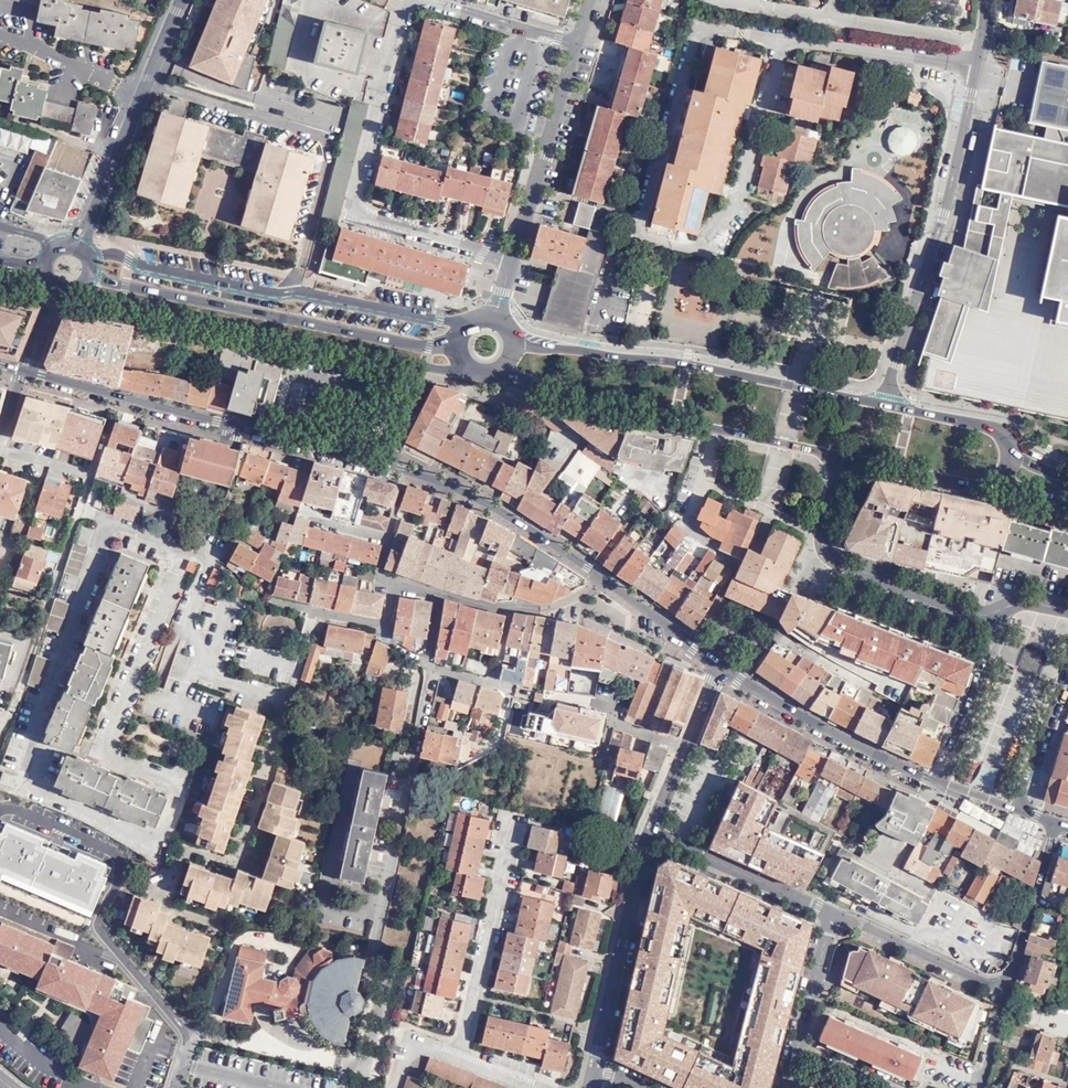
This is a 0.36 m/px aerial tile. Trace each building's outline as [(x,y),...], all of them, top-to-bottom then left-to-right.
[(140,20),(65,2),(65,0),(10,0),(40,7),(38,15),(58,21),(56,29),(134,48),(140,20)] [(248,91),(256,58),(247,53),(269,0),(217,0),(189,68),(248,91)] [(264,69),(283,73),(299,0),(281,0),(264,69)] [(564,14),(568,0),(515,0),(564,14)] [(629,1),(659,11),(660,7),(665,9),(668,1),(666,0),(629,0),(629,1)] [(1063,0),(1018,0),(1016,11),(1031,15),(1058,21),(1060,12),(1063,0)] [(629,1),(623,22),(653,31),(659,11),(629,1)] [(1028,23),(1031,15),(1016,11),(1014,20),(1028,23)] [(396,138),(426,145),(455,30),(425,22),(396,138)] [(623,22),(617,43),(629,46),(647,51),(653,31),(623,22)] [(354,73),(363,32),(325,24),(316,65),(354,73)] [(1052,39),(1050,48),(1062,50),(1064,41),(1052,39)] [(647,51),(629,46),(623,67),(652,75),(658,54),(647,51)] [(693,90),(676,149),(673,164),(666,162),(657,195),(649,222),(695,234),(706,191),(711,175),(717,176),(737,101),(746,104),(748,104),(761,59),(715,46),(703,93),(693,90)] [(1042,61),(1029,122),(1067,130),(1067,67),(1042,61)] [(830,115),(828,119),(838,121),(842,106),(845,107),(855,72),(831,66),(830,69),(828,76),(809,71),(810,68),(797,64),(788,97),(792,98),(787,115),(817,123),(818,116),(820,112),(830,115)] [(828,76),(830,69),(811,64),(810,68),(809,71),(828,76)] [(95,108),(92,104),(75,100),(74,107),(42,99),(45,88),(25,83),(26,79),(18,77),(19,72),(0,67),(0,96),(12,99),(9,110),(68,125),(67,129),(83,133),(86,125),(89,126),(90,122),(95,108)] [(623,67),(617,86),(646,95),(652,75),(623,67)] [(629,113),(640,116),(646,95),(617,86),(611,108),(629,113)] [(916,106),(919,94),(909,92),(906,103),(916,106)] [(164,105),(141,179),(184,193),(188,178),(192,166),(197,167),(201,154),(256,171),(252,185),(256,186),(252,198),(248,212),(244,211),(240,225),(283,238),(287,225),(292,226),(293,222),(289,220),(292,211),(296,197),(300,185),(305,172),(309,173),(314,158),(266,144),(258,141),(257,145),(249,143),(250,139),(243,136),(185,118),(189,104),(164,96),(162,105),(164,105)] [(721,196),(746,104),(737,101),(717,176),(711,175),(706,191),(721,196)] [(591,126),(595,127),(602,105),(598,104),(591,126)] [(595,127),(623,136),(629,113),(611,108),(602,105),(595,127)] [(585,148),(589,150),(595,127),(591,126),(585,148)] [(895,126),(889,150),(914,157),(920,133),(895,126)] [(589,150),(616,158),(623,136),(595,127),(589,150)] [(776,156),(765,153),(761,166),(756,186),(784,193),(793,161),(809,165),(816,138),(783,129),(776,156)] [(995,129),(983,185),(983,188),(983,189),(1001,192),(1009,194),(1067,207),(1067,144),(995,129)] [(244,130),(243,136),(250,139),(249,143),(257,145),(258,141),(266,144),(267,137),(244,130)] [(55,145),(56,141),(38,136),(36,140),(55,145)] [(55,145),(36,140),(32,150),(36,151),(51,157),(55,145)] [(87,169),(95,152),(56,141),(55,145),(59,146),(54,158),(87,169)] [(66,220),(87,169),(54,158),(59,146),(55,145),(51,157),(36,151),(16,199),(30,205),(27,212),(66,220)] [(578,170),(582,171),(589,150),(585,148),(578,170)] [(673,164),(676,149),(670,148),(666,162),(673,164)] [(582,171),(610,179),(616,158),(589,150),(582,171)] [(442,198),(484,210),(492,182),(450,169),(447,176),(384,158),(375,186),(440,205),(442,198)] [(188,178),(193,180),(197,167),(192,166),(188,178)] [(492,182),(484,210),(482,214),(503,221),(513,188),(504,185),(507,170),(496,167),(492,182)] [(825,286),(844,290),(860,288),(867,286),(884,275),(867,256),(857,262),(855,257),(861,253),(866,249),(870,244),(873,245),(875,241),(876,234),(877,231),(883,231),(884,222),(893,222),(888,206),(899,199),(895,191),(892,192),(884,185),(867,174),(859,171),(859,169),(850,168),(849,182),(834,184),(834,186),(827,188),(821,192),(816,196),(811,200),(806,209),(803,215),(801,221),(792,219),(791,224),(794,225),(794,241),(798,251),(801,259),(806,266),(805,268),(809,271),(825,252),(827,254),(829,250),(835,254),(839,255),(843,256),(843,264),(832,263),(825,286)] [(572,192),(575,194),(582,171),(578,170),(572,192)] [(575,194),(597,200),(603,202),(610,179),(582,171),(575,194)] [(305,186),(309,173),(305,172),(300,185),(305,186)] [(184,193),(189,194),(193,180),(188,178),(184,193)] [(184,193),(141,179),(136,193),(184,208),(189,194),(184,193)] [(980,205),(983,189),(983,188),(983,185),(979,184),(965,248),(987,255),(993,226),(976,223),(980,205)] [(256,186),(252,185),(248,198),(252,198),(256,186)] [(301,199),(305,186),(300,185),(296,197),(301,199)] [(1009,194),(1001,192),(997,209),(980,205),(976,223),(993,226),(987,255),(965,248),(955,244),(949,262),(945,261),(941,274),(945,276),(939,294),(943,296),(924,350),(948,358),(966,306),(984,312),(1009,194)] [(296,212),(301,199),(296,197),(292,211),(296,212)] [(252,198),(248,198),(244,211),(248,212),(252,198)] [(25,217),(27,212),(30,205),(16,199),(11,211),(25,217)] [(597,200),(595,206),(615,212),(617,206),(603,202),(597,200)] [(580,202),(573,223),(589,228),(609,234),(615,212),(595,206),(580,202)] [(1067,217),(1058,215),(1040,294),(1062,299),(1058,320),(1067,323),(1067,210),(1067,217)] [(287,225),(283,238),(288,239),(292,226),(287,225)] [(341,231),(337,230),(337,231),(319,227),(315,243),(327,246),(327,243),(337,245),(341,231)] [(609,234),(589,228),(586,239),(541,227),(532,259),(560,267),(543,323),(581,334),(609,234)] [(417,253),(341,231),(337,245),(327,243),(327,246),(320,274),(366,287),(370,274),(458,299),(469,268),(417,253)] [(651,248),(639,245),(638,254),(649,256),(651,248)] [(0,299),(0,352),(23,358),(38,307),(0,299)] [(130,324),(102,319),(67,312),(59,332),(56,342),(46,370),(119,386),(123,368),(124,364),(129,351),(130,348),(137,325),(130,324)] [(141,326),(137,325),(130,348),(134,349),(141,326)] [(270,410),(286,367),(263,361),(263,352),(224,343),(219,362),(215,374),(223,377),(236,380),(229,405),(254,412),(256,407),(270,410)] [(930,377),(950,390),(966,366),(954,357),(948,365),(941,361),(930,377)] [(206,371),(209,360),(195,359),(193,367),(206,371)] [(215,374),(219,362),(209,360),(206,371),(203,386),(169,376),(165,375),(160,394),(207,407),(212,389),(211,388),(213,381),(215,374)] [(123,368),(119,386),(160,397),(160,394),(165,375),(123,368)] [(223,377),(215,374),(213,381),(221,384),(223,377)] [(221,384),(213,381),(211,388),(212,389),(207,407),(224,411),(231,386),(221,384)] [(1067,404),(1067,393),(1067,386),(1053,389),(1052,381),(1040,383),(1045,412),(1055,411),(1054,406),(1067,404)] [(460,394),(461,392),(435,386),(407,441),(437,457),(446,438),(451,430),(454,424),(452,423),(456,413),(452,411),(457,400),(460,395),(460,394)] [(69,408),(28,397),(14,437),(56,447),(69,408)] [(619,450),(628,424),(613,420),(564,408),(529,401),(511,397),(507,408),(522,415),(526,417),(537,421),(556,433),(575,429),(591,441),(582,453),(611,473),(614,467),(619,450)] [(464,403),(457,400),(452,411),(456,413),(459,414),(464,403)] [(504,416),(498,429),(513,437),(518,423),(504,416)] [(100,439),(102,432),(69,421),(67,427),(100,439)] [(476,440),(491,448),(506,455),(513,437),(498,429),(494,436),(486,432),(487,430),(470,421),(464,434),(476,440)] [(129,464),(140,430),(115,422),(107,447),(123,452),(122,455),(121,461),(129,464)] [(142,430),(140,430),(129,464),(125,475),(150,484),(145,499),(167,508),(169,505),(179,473),(219,482),(230,485),(239,450),(229,447),(144,424),(142,430)] [(683,466),(693,437),(667,432),(636,425),(628,424),(619,450),(628,453),(641,456),(640,463),(663,469),(665,462),(683,466)] [(59,448),(93,459),(100,439),(67,427),(59,448)] [(446,438),(437,457),(461,469),(473,445),(454,435),(450,440),(446,438)] [(251,446),(241,443),(240,449),(249,452),(251,446)] [(473,445),(461,469),(476,476),(488,453),(473,445)] [(123,452),(107,447),(105,446),(105,449),(122,455),(123,452)] [(91,466),(93,459),(59,448),(57,455),(91,466)] [(125,475),(129,464),(121,461),(122,455),(105,449),(97,473),(123,482),(125,475)] [(249,452),(240,449),(235,472),(262,482),(263,479),(270,459),(249,452)] [(488,453),(476,476),(493,484),(503,463),(504,461),(488,453)] [(556,469),(539,458),(534,470),(518,506),(517,508),(526,513),(545,526),(558,507),(538,493),(541,490),(556,469)] [(263,479),(262,482),(281,489),(290,466),(270,459),(263,479)] [(503,463),(493,484),(504,490),(515,467),(504,461),(503,463)] [(518,506),(534,470),(518,461),(515,467),(504,490),(500,498),(518,506)] [(314,463),(310,473),(318,475),(326,477),(322,492),(320,492),(313,490),(305,488),(302,497),(324,504),(325,499),(335,501),(341,479),(343,470),(314,463)] [(290,466),(281,489),(278,498),(300,505),(302,497),(305,488),(310,473),(303,471),(290,466)] [(25,538),(26,539),(27,536),(31,524),(32,522),(16,517),(28,480),(0,471),(0,513),(15,517),(9,533),(21,537),(25,538)] [(599,472),(596,481),(607,485),(610,476),(599,472)] [(318,475),(310,473),(305,488),(313,490),(318,475)] [(572,480),(561,473),(558,478),(571,486),(571,485),(583,493),(587,487),(573,478),(572,480)] [(326,477),(318,475),(313,490),(320,492),(322,492),(326,477)] [(395,484),(366,477),(362,492),(368,493),(366,501),(393,507),(398,490),(395,484)] [(877,479),(865,504),(905,516),(915,520),(924,523),(935,526),(931,540),(930,549),(927,561),(959,569),(980,568),(986,546),(1002,550),(1003,547),(1011,517),(1014,506),(967,496),(879,477),(877,479)] [(61,482),(47,478),(45,483),(59,487),(61,482)] [(350,482),(341,479),(335,501),(330,520),(340,522),(350,482)] [(59,487),(45,483),(37,508),(62,516),(72,486),(61,482),(59,487)] [(105,490),(92,485),(88,501),(100,505),(105,490)] [(420,514),(418,518),(428,521),(433,523),(437,510),(424,505),(428,494),(428,493),(407,485),(400,506),(420,514)] [(571,485),(571,486),(560,503),(558,507),(545,526),(558,534),(562,527),(561,526),(581,496),(583,493),(571,485)] [(560,503),(541,490),(538,493),(558,507),(560,503)] [(640,492),(635,490),(633,494),(639,498),(642,494),(640,492)] [(599,509),(600,508),(581,496),(561,526),(562,527),(580,538),(599,509)] [(645,512),(651,504),(652,502),(647,497),(645,496),(637,507),(645,512)] [(725,594),(779,619),(791,592),(779,586),(789,565),(788,564),(801,537),(773,525),(765,541),(762,546),(751,540),(754,536),(763,516),(745,508),(743,513),(731,507),(726,519),(716,514),(721,503),(707,497),(702,506),(701,505),(696,516),(701,519),(699,523),(710,533),(723,540),(719,548),(743,560),(735,576),(733,575),(725,594)] [(115,509),(136,520),(140,505),(119,498),(115,509)] [(330,520),(335,501),(325,499),(321,517),(330,520)] [(437,510),(433,523),(439,524),(442,525),(449,505),(447,501),(442,499),(440,501),(437,510)] [(657,513),(660,510),(652,502),(651,504),(655,509),(654,510),(657,513)] [(227,507),(222,504),(214,523),(223,528),(226,520),(222,518),(227,507)] [(446,530),(451,532),(458,534),(460,529),(467,509),(458,505),(455,504),(446,530)] [(905,516),(865,504),(847,540),(850,548),(925,567),(927,561),(930,549),(898,541),(903,525),(905,516)] [(135,522),(136,520),(115,509),(114,514),(135,522)] [(453,549),(444,587),(451,590),(461,593),(471,566),(473,562),(475,555),(488,519),(467,509),(460,529),(458,534),(456,540),(453,549)] [(580,538),(575,546),(584,551),(595,559),(604,546),(611,537),(618,526),(621,523),(599,509),(580,538)] [(358,510),(354,523),(385,532),(390,518),(381,516),(382,513),(379,512),(378,515),(358,510)] [(595,559),(617,573),(636,549),(648,532),(643,528),(648,521),(642,516),(628,534),(618,526),(611,537),(619,543),(613,551),(604,546),(595,559)] [(915,520),(905,516),(903,525),(911,528),(915,520)] [(309,521),(296,517),(293,524),(288,540),(302,544),(308,527),(309,521)] [(1011,517),(1003,547),(1044,559),(1045,554),(1067,561),(1067,530),(1053,526),(1052,529),(1011,517)] [(417,523),(427,526),(428,521),(418,518),(417,523)] [(924,523),(915,520),(911,528),(910,533),(921,537),(924,523)] [(288,540),(293,524),(290,523),(282,521),(281,523),(276,542),(286,546),(288,540)] [(413,525),(401,521),(397,532),(408,536),(402,553),(396,571),(410,575),(422,541),(410,537),(413,525)] [(648,532),(654,525),(648,521),(643,528),(648,532)] [(636,585),(655,599),(670,579),(668,577),(674,568),(681,573),(675,568),(679,562),(694,540),(687,536),(674,523),(664,537),(677,550),(661,573),(650,565),(646,562),(631,582),(636,585)] [(935,526),(924,523),(921,537),(931,540),(935,526)] [(31,524),(27,536),(40,541),(44,532),(62,539),(63,535),(31,524)] [(326,532),(308,527),(302,544),(311,546),(309,552),(320,555),(321,549),(326,532)] [(0,530),(0,596),(2,596),(21,537),(9,533),(0,530)] [(251,531),(246,541),(259,548),(264,537),(251,531)] [(350,538),(326,532),(321,549),(335,553),(346,556),(350,538)] [(408,536),(397,532),(391,549),(402,553),(408,536)] [(451,532),(449,537),(456,540),(458,534),(451,532)] [(558,562),(515,533),(508,548),(530,560),(528,568),(519,570),(518,573),(532,578),(548,585),(551,577),(558,562)] [(765,541),(754,536),(751,540),(762,546),(765,541)] [(444,550),(431,545),(419,579),(444,587),(453,549),(456,540),(449,537),(444,550)] [(71,554),(66,568),(79,572),(88,542),(75,538),(71,554)] [(363,542),(350,538),(346,556),(376,564),(380,546),(363,542)] [(283,553),(286,546),(276,542),(272,540),(270,545),(278,548),(278,549),(283,553)] [(679,562),(686,566),(693,556),(690,554),(697,542),(694,540),(679,562)] [(260,548),(257,552),(249,568),(270,580),(277,564),(270,560),(275,550),(267,545),(268,543),(265,541),(260,548)] [(431,545),(422,541),(410,575),(419,579),(431,545)] [(257,552),(239,543),(230,558),(236,561),(249,568),(257,552)] [(18,575),(19,576),(38,582),(40,576),(49,551),(29,545),(18,575)] [(283,553),(281,559),(287,560),(289,553),(292,554),(294,548),(286,546),(283,553)] [(996,571),(1002,550),(986,546),(980,568),(996,571)] [(335,553),(321,549),(320,555),(334,559),(335,553)] [(402,553),(391,549),(384,567),(396,571),(402,553)] [(617,573),(631,582),(646,562),(650,557),(636,549),(617,573)] [(655,599),(676,614),(696,582),(698,579),(713,557),(715,554),(708,549),(689,578),(681,573),(674,568),(668,577),(670,579),(655,599)] [(139,590),(150,562),(121,550),(111,575),(106,573),(103,581),(108,584),(93,621),(88,619),(85,627),(93,630),(77,669),(74,668),(58,709),(53,707),(49,715),(54,717),(46,737),(74,749),(80,736),(95,701),(97,702),(105,682),(117,653),(114,652),(121,634),(139,590)] [(346,556),(335,553),(334,559),(335,559),(333,567),(343,570),(345,561),(346,556)] [(650,557),(646,562),(650,565),(656,557),(652,554),(650,557)] [(492,561),(475,555),(473,562),(489,568),(492,561)] [(713,580),(722,587),(732,570),(713,557),(698,579),(709,586),(713,580)] [(230,558),(226,566),(232,571),(236,561),(230,558)] [(497,563),(492,561),(489,568),(479,596),(495,601),(498,590),(513,595),(518,573),(510,570),(510,567),(497,563)] [(927,561),(925,567),(947,572),(993,581),(996,571),(980,568),(959,569),(927,561)] [(471,566),(461,593),(478,598),(479,596),(489,568),(473,562),(471,566)] [(566,567),(558,562),(551,577),(559,581),(551,600),(587,582),(587,580),(566,567)] [(675,568),(681,573),(686,566),(679,562),(675,568)] [(215,592),(221,571),(213,568),(206,589),(215,592)] [(294,599),(309,602),(314,577),(305,575),(301,574),(289,571),(288,579),(298,581),(294,599)] [(532,578),(518,573),(513,595),(526,599),(532,578)] [(314,577),(309,602),(321,605),(327,580),(319,578),(320,575),(316,574),(315,577),(314,577)] [(337,576),(330,574),(329,577),(327,580),(335,582),(337,576)] [(362,579),(343,574),(340,584),(334,608),(351,612),(357,588),(360,589),(362,579)] [(38,582),(19,576),(16,586),(35,592),(38,582)] [(273,594),(294,599),(298,581),(288,579),(277,577),(273,594)] [(559,581),(551,577),(548,585),(532,578),(526,599),(531,600),(540,603),(551,600),(559,581)] [(334,608),(340,584),(335,582),(327,580),(321,605),(334,608)] [(684,619),(696,628),(716,595),(696,582),(676,614),(684,619)] [(240,584),(237,583),(234,597),(242,599),(245,588),(240,584)] [(384,594),(374,592),(360,589),(357,588),(351,612),(372,616),(380,617),(384,594)] [(793,620),(804,597),(799,595),(794,593),(782,620),(784,626),(788,632),(793,620)] [(57,595),(48,625),(60,629),(70,599),(57,595)] [(392,639),(403,641),(405,634),(414,635),(426,637),(431,602),(399,596),(392,639)] [(807,598),(804,597),(793,620),(802,611),(807,598)] [(807,598),(802,611),(814,601),(807,598)] [(453,631),(460,604),(444,599),(443,602),(444,603),(440,626),(453,631)] [(799,619),(788,632),(811,646),(815,642),(837,610),(814,601),(802,611),(799,619)] [(252,602),(249,609),(269,615),(271,605),(252,602)] [(470,640),(477,609),(460,604),(453,631),(449,648),(466,653),(470,640)] [(505,615),(477,609),(470,640),(484,644),(498,647),(500,640),(505,615)] [(815,642),(811,646),(824,654),(828,647),(848,654),(860,658),(888,669),(918,679),(925,666),(947,677),(967,686),(975,661),(924,642),(837,610),(815,642)] [(521,647),(528,615),(514,614),(506,645),(521,647)] [(535,615),(528,615),(521,647),(524,648),(522,653),(521,657),(521,658),(527,659),(527,655),(535,615)] [(556,619),(535,615),(527,655),(537,657),(538,650),(550,653),(556,619)] [(585,624),(556,619),(550,653),(549,659),(549,661),(571,665),(571,662),(583,665),(583,666),(600,669),(606,635),(585,624)] [(344,649),(348,629),(329,625),(324,645),(327,646),(327,648),(311,644),(301,680),(312,683),(321,652),(338,656),(341,657),(344,649)] [(449,648),(453,631),(440,626),(437,642),(435,655),(447,658),(449,648)] [(373,634),(348,629),(344,649),(362,653),(364,646),(371,647),(373,634)] [(403,641),(403,644),(411,649),(414,635),(405,634),(403,641)] [(620,642),(606,635),(600,669),(598,680),(608,683),(617,670),(640,679),(645,681),(653,660),(654,656),(629,646),(620,642)] [(732,645),(719,637),(717,640),(716,645),(726,651),(729,648),(732,645)] [(14,643),(0,639),(0,676),(4,677),(14,643)] [(392,648),(377,640),(370,663),(368,667),(365,675),(378,678),(382,666),(386,668),(392,648)] [(773,648),(757,669),(781,686),(803,656),(779,640),(773,648)] [(773,648),(767,644),(750,665),(757,669),(773,648)] [(828,647),(824,654),(842,664),(848,654),(828,647)] [(538,650),(537,657),(549,659),(550,653),(538,650)] [(39,651),(29,681),(43,685),(52,656),(39,651)] [(459,669),(463,662),(451,654),(446,661),(459,669)] [(517,664),(518,657),(504,654),(503,661),(517,664)] [(816,663),(804,654),(803,656),(781,686),(794,695),(816,663)] [(848,654),(842,664),(854,670),(860,658),(848,654)] [(434,662),(445,666),(447,658),(435,655),(434,662)] [(521,657),(518,657),(517,664),(516,669),(502,667),(499,681),(516,684),(522,685),(526,665),(527,659),(521,658),(521,657)] [(860,658),(854,670),(880,684),(883,678),(888,669),(860,658)] [(645,681),(640,679),(624,720),(661,733),(664,733),(667,731),(674,733),(678,735),(702,675),(663,660),(661,663),(653,660),(645,681)] [(825,669),(816,663),(794,695),(812,707),(833,677),(836,673),(827,668),(825,669)] [(535,667),(526,665),(522,685),(532,686),(535,667)] [(924,728),(935,703),(938,697),(940,692),(942,688),(947,677),(925,666),(918,679),(912,691),(905,704),(895,722),(883,745),(890,748),(911,758),(922,733),(924,728)] [(918,679),(888,669),(883,678),(912,691),(918,679)] [(556,672),(547,671),(544,690),(553,691),(556,672)] [(848,681),(836,673),(833,677),(838,680),(835,686),(838,688),(837,691),(841,694),(842,692),(848,681)] [(373,686),(378,678),(365,675),(364,683),(373,686)] [(833,677),(812,707),(831,717),(842,695),(841,694),(837,691),(838,688),(835,686),(838,680),(833,677)] [(962,697),(967,686),(947,677),(942,688),(962,697)] [(883,678),(880,684),(877,689),(905,704),(912,691),(883,678)] [(476,685),(459,680),(453,699),(470,704),(476,685)] [(378,722),(401,727),(408,690),(386,686),(378,722)] [(481,686),(472,716),(488,721),(491,711),(506,716),(509,703),(502,700),(503,698),(500,693),(497,692),(481,686)] [(842,695),(831,717),(848,726),(857,731),(868,705),(874,694),(863,688),(857,700),(842,692),(841,694),(842,695)] [(536,692),(534,701),(542,703),(543,694),(536,692)] [(732,696),(724,692),(712,721),(717,723),(720,718),(732,696)] [(958,707),(960,701),(940,692),(938,697),(958,707)] [(883,699),(874,694),(868,705),(878,710),(880,705),(883,699)] [(742,702),(732,696),(720,718),(717,723),(720,725),(727,729),(730,723),(742,702)] [(955,712),(958,707),(938,697),(935,703),(924,728),(935,733),(940,723),(949,727),(955,712)] [(504,736),(594,758),(603,713),(604,712),(581,706),(580,708),(558,702),(557,707),(549,715),(531,711),(533,701),(513,698),(504,736)] [(761,712),(742,702),(730,723),(749,734),(761,712)] [(447,722),(451,705),(443,703),(438,718),(447,722)] [(868,705),(857,731),(883,745),(895,722),(892,719),(893,715),(890,713),(890,711),(880,705),(878,710),(868,705)] [(205,815),(204,818),(233,826),(235,820),(245,787),(244,787),(245,784),(246,780),(247,780),(253,762),(250,760),(255,747),(256,742),(255,741),(257,735),(258,735),(264,716),(236,707),(234,714),(230,725),(228,732),(225,743),(222,752),(226,753),(223,760),(220,770),(218,770),(216,778),(213,789),(208,804),(205,815)] [(302,709),(298,727),(305,729),(306,726),(310,712),(302,709)] [(311,711),(310,712),(306,726),(316,728),(317,722),(321,723),(324,714),(311,711)] [(791,728),(761,712),(749,734),(760,739),(779,750),(791,728)] [(354,726),(357,715),(347,713),(345,725),(354,726)] [(710,743),(720,725),(717,723),(712,721),(703,743),(709,745),(710,743)] [(725,738),(728,729),(727,729),(720,725),(710,743),(709,745),(717,749),(718,748),(719,745),(720,746),(723,738),(725,738)] [(813,740),(791,728),(779,750),(803,762),(811,747),(810,747),(813,740)] [(464,731),(461,731),(454,729),(452,737),(426,731),(421,754),(449,761),(452,748),(460,750),(462,739),(464,731)] [(619,730),(611,734),(608,745),(618,747),(616,756),(613,772),(637,777),(642,753),(628,749),(631,735),(619,730)] [(473,733),(464,731),(462,739),(479,743),(479,744),(481,744),(482,741),(481,741),(482,731),(473,731),(473,733)] [(1066,731),(1053,773),(1067,778),(1067,731),(1066,731)] [(922,733),(911,758),(931,767),(941,744),(922,733)] [(479,743),(462,739),(460,750),(458,758),(467,760),(470,748),(478,749),(479,744),(479,743)] [(658,770),(667,749),(649,742),(648,745),(647,744),(645,749),(647,750),(642,764),(658,770)] [(618,747),(608,745),(607,753),(616,756),(618,747)] [(811,747),(803,762),(799,768),(781,802),(790,806),(805,777),(811,780),(814,775),(820,778),(823,774),(821,772),(830,757),(811,747)] [(449,761),(457,763),(458,758),(460,750),(452,748),(449,761)] [(159,824),(171,794),(151,785),(153,781),(147,779),(140,776),(138,780),(99,765),(101,761),(95,758),(89,756),(86,760),(70,753),(58,782),(159,824)] [(799,768),(776,756),(766,774),(758,789),(781,802),(799,768)] [(823,774),(820,778),(819,781),(830,787),(833,785),(838,789),(848,767),(830,757),(821,772),(823,774)] [(278,765),(275,775),(285,778),(287,767),(280,765),(278,765)] [(384,794),(390,772),(363,765),(338,873),(365,880),(370,857),(374,858),(375,852),(376,847),(373,846),(383,803),(387,804),(387,800),(389,795),(384,794)] [(754,767),(753,770),(747,779),(745,782),(758,789),(766,774),(760,772),(755,782),(752,781),(759,770),(754,767)] [(866,776),(848,767),(838,789),(836,793),(854,802),(856,798),(866,776)] [(13,784),(16,776),(5,773),(3,780),(13,784)] [(1053,773),(1046,797),(1067,804),(1067,778),(1053,773)] [(275,775),(274,780),(283,784),(285,778),(275,775)] [(885,786),(866,776),(856,798),(872,806),(875,800),(880,803),(877,809),(886,814),(897,791),(896,791),(885,786)] [(260,826),(265,828),(273,792),(299,798),(301,790),(283,784),(274,780),(271,793),(268,799),(268,801),(267,803),(266,806),(265,806),(260,826)] [(743,781),(741,780),(712,846),(733,856),(750,864),(807,890),(838,832),(821,823),(802,813),(790,806),(781,802),(758,789),(745,782),(743,781)] [(609,787),(598,819),(615,824),(625,792),(609,787)] [(886,814),(876,824),(881,828),(886,830),(905,839),(917,845),(937,807),(925,802),(908,795),(897,791),(886,814)] [(256,876),(254,875),(251,887),(267,889),(275,890),(277,882),(286,885),(296,838),(289,836),(291,829),(295,817),(297,810),(295,810),(299,798),(273,792),(265,828),(279,832),(272,851),(273,852),(272,856),(271,858),(264,877),(260,876),(257,874),(256,876)] [(304,799),(299,798),(295,810),(297,810),(300,811),(304,799)] [(937,807),(958,818),(960,813),(940,802),(937,807)] [(199,813),(205,815),(208,804),(203,803),(199,813)] [(805,808),(802,813),(821,823),(823,821),(824,817),(826,814),(828,809),(817,804),(814,812),(805,808)] [(830,805),(828,809),(826,814),(831,817),(836,807),(830,805)] [(941,850),(958,818),(937,807),(917,845),(905,868),(926,879),(933,864),(941,850)] [(976,827),(982,816),(962,809),(960,813),(958,818),(976,827)] [(477,874),(489,819),(458,811),(446,867),(457,870),(451,890),(479,898),(485,877),(477,874)] [(299,818),(295,817),(291,829),(295,829),(299,818)] [(233,826),(204,818),(203,822),(199,834),(196,842),(223,850),(229,831),(231,832),(233,826)] [(965,847),(976,827),(958,818),(941,850),(953,857),(955,853),(961,856),(961,855),(965,847)] [(555,852),(560,831),(532,823),(527,845),(538,848),(532,869),(561,876),(566,855),(555,852)] [(986,858),(996,838),(976,827),(965,847),(986,858)] [(905,839),(886,830),(883,836),(881,834),(873,850),(867,847),(862,857),(843,847),(824,882),(868,906),(870,902),(917,927),(931,900),(888,877),(885,876),(899,850),(905,839)] [(1016,848),(1020,841),(1000,831),(996,838),(986,858),(1005,868),(1016,848)] [(296,838),(286,885),(293,887),(296,878),(299,868),(302,860),(300,860),(304,848),(306,841),(296,838)] [(595,852),(596,845),(585,842),(583,850),(595,852)] [(983,866),(986,858),(965,847),(961,855),(983,866)] [(309,850),(304,848),(300,860),(302,860),(305,861),(309,850)] [(1024,878),(1034,858),(1016,848),(1005,868),(1024,878)] [(1045,852),(1038,848),(1034,858),(1042,862),(1045,852)] [(592,862),(595,852),(583,850),(581,859),(592,862)] [(955,853),(953,857),(949,863),(955,866),(961,856),(955,853)] [(1056,855),(1053,854),(1049,869),(1054,872),(1051,882),(1045,880),(1045,881),(1042,894),(1044,895),(1049,896),(1053,880),(1067,884),(1067,858),(1056,855)] [(1042,862),(1034,858),(1024,878),(1035,884),(1042,862)] [(753,898),(738,891),(726,886),(668,861),(661,866),(652,909),(624,1033),(617,1058),(628,1063),(634,1066),(682,1087),(770,1087),(771,1085),(797,986),(802,966),(813,923),(807,920),(807,921),(785,911),(781,909),(753,898)] [(966,861),(960,870),(967,874),(973,865),(966,861)] [(190,863),(186,876),(217,887),(244,898),(247,887),(251,887),(254,875),(248,873),(248,872),(238,869),(235,877),(216,872),(216,873),(212,871),(208,870),(209,869),(190,863)] [(955,866),(949,863),(944,873),(946,874),(949,876),(954,867),(955,866)] [(933,864),(926,879),(934,883),(941,869),(933,864)] [(954,867),(949,876),(955,880),(960,870),(954,867)] [(972,895),(984,902),(999,875),(984,867),(969,894),(968,893),(965,900),(969,902),(972,895)] [(299,868),(296,878),(301,880),(304,869),(299,868)] [(599,893),(608,895),(613,874),(607,873),(595,870),(589,869),(587,878),(577,876),(575,882),(573,888),(577,889),(576,892),(583,894),(598,898),(599,893)] [(1011,878),(1002,873),(995,887),(1004,891),(1011,878)] [(946,874),(940,885),(943,888),(945,884),(949,876),(946,874)] [(217,887),(186,876),(182,892),(189,895),(199,898),(207,900),(207,899),(218,902),(226,905),(227,901),(229,896),(241,900),(243,901),(244,898),(217,887)] [(573,891),(573,888),(575,882),(563,879),(561,888),(573,891)] [(968,893),(970,890),(967,888),(965,891),(952,884),(949,891),(965,900),(968,893)] [(247,887),(244,898),(243,901),(247,902),(257,905),(261,906),(267,889),(251,887),(247,887)] [(582,896),(583,894),(576,892),(577,889),(573,888),(573,891),(572,894),(582,896)] [(275,890),(267,889),(261,906),(268,909),(275,890)] [(545,939),(555,902),(524,894),(514,931),(507,929),(493,986),(524,995),(539,938),(545,939)] [(580,905),(583,905),(584,897),(582,896),(572,894),(570,902),(580,905)] [(969,902),(981,908),(984,902),(972,895),(969,902)] [(176,957),(183,960),(194,963),(202,966),(211,936),(193,930),(192,932),(188,930),(185,929),(185,928),(168,922),(171,913),(161,909),(162,904),(151,901),(136,896),(127,924),(133,926),(145,930),(152,932),(150,937),(161,941),(159,946),(158,950),(166,952),(176,956),(176,957)] [(239,905),(241,900),(229,896),(227,901),(239,905)] [(983,909),(992,914),(998,902),(990,897),(983,909)] [(207,899),(207,900),(206,903),(216,907),(218,902),(207,899)] [(1064,913),(1066,905),(1052,901),(1050,909),(1064,913)] [(257,905),(247,902),(245,907),(255,911),(257,905)] [(579,908),(580,905),(570,902),(568,909),(578,912),(579,908)] [(601,913),(579,908),(578,912),(570,943),(588,948),(590,937),(595,938),(598,928),(593,927),(595,921),(599,922),(601,913)] [(442,916),(437,935),(432,952),(423,989),(416,987),(411,1009),(440,1017),(445,995),(455,997),(473,924),(442,916)] [(1022,929),(1023,923),(1016,920),(1015,922),(1012,920),(1010,923),(1022,929)] [(155,1021),(148,1017),(152,1007),(134,999),(138,989),(53,953),(56,945),(3,923),(0,928),(0,962),(41,979),(36,991),(88,1013),(93,1024),(76,1063),(114,1079),(128,1047),(141,1053),(155,1021)] [(145,930),(133,926),(133,931),(143,934),(145,930)] [(432,952),(437,935),(431,933),(427,951),(432,952)] [(1031,933),(1027,946),(1035,949),(1043,951),(1054,954),(1057,943),(1059,936),(1054,935),(1053,940),(1031,933)] [(148,942),(159,946),(161,941),(150,937),(148,942)] [(1067,954),(1067,949),(1061,947),(1062,945),(1057,943),(1054,954),(1064,957),(1067,959),(1067,955),(1067,954)] [(559,944),(557,951),(569,955),(571,947),(559,944)] [(225,1014),(252,1021),(256,1002),(275,1007),(277,1015),(286,1014),(286,1013),(302,1010),(302,1011),(310,1010),(311,1014),(310,1015),(312,1016),(320,1029),(321,1031),(334,1039),(334,1041),(337,1041),(345,1043),(347,1037),(345,1037),(352,1011),(356,1012),(363,1007),(365,998),(361,991),(357,990),(364,964),(366,965),(367,958),(357,956),(356,954),(354,956),(340,958),(338,957),(337,959),(334,960),(333,951),(324,946),(321,948),(320,947),(319,948),(314,945),(296,968),(301,971),(297,976),(295,976),(293,975),(289,975),(283,979),(281,981),(262,976),(266,961),(253,958),(255,948),(242,945),(240,954),(239,954),(225,1014)] [(915,969),(869,947),(868,950),(860,946),(858,949),(857,949),(855,949),(852,949),(850,950),(841,983),(858,991),(860,986),(883,998),(880,1002),(949,1035),(948,1037),(964,1044),(968,1037),(972,1039),(982,1003),(976,1000),(929,978),(928,979),(914,972),(915,969)] [(1027,946),(1025,954),(1033,957),(1035,949),(1027,946)] [(1035,949),(1033,957),(1026,979),(1031,980),(1048,986),(1050,987),(1057,962),(1041,958),(1043,951),(1035,949)] [(574,1017),(588,960),(569,955),(557,951),(555,962),(562,964),(550,1011),(574,1017)] [(175,961),(176,957),(176,956),(166,952),(165,957),(175,961)] [(194,963),(183,960),(182,964),(193,968),(194,963)] [(1048,986),(1031,980),(1028,988),(1045,993),(1048,986)] [(1062,990),(1052,987),(1048,1002),(1058,1005),(1062,990)] [(1026,1007),(1017,1004),(1013,1017),(1022,1020),(1026,1007)] [(547,1035),(548,1029),(487,1014),(480,1041),(542,1058),(540,1066),(561,1072),(569,1041),(547,1035)] [(61,1031),(82,1042),(90,1025),(70,1015),(61,1031)] [(819,1041),(828,1045),(858,1059),(862,1060),(874,1034),(854,1026),(847,1023),(830,1015),(819,1041)] [(847,1018),(845,1021),(847,1023),(854,1026),(856,1021),(847,1018)] [(1029,1066),(1042,1070),(1045,1059),(1050,1061),(1050,1059),(1058,1062),(1060,1054),(1054,1052),(1058,1037),(1039,1032),(1029,1066)] [(900,1045),(874,1034),(862,1060),(873,1064),(904,1078),(911,1081),(922,1054),(908,1049),(900,1045)] [(858,1059),(828,1045),(827,1046),(857,1061),(858,1059)] [(479,1075),(429,1054),(425,1069),(474,1087),(512,1087),(479,1075)] [(904,1078),(873,1064),(872,1066),(903,1080),(904,1078)] [(1027,1085),(1015,1080),(1017,1072),(1014,1071),(1008,1087),(1025,1087),(1027,1085)] [(422,1081),(407,1075),(403,1087),(420,1087),(422,1081)]
